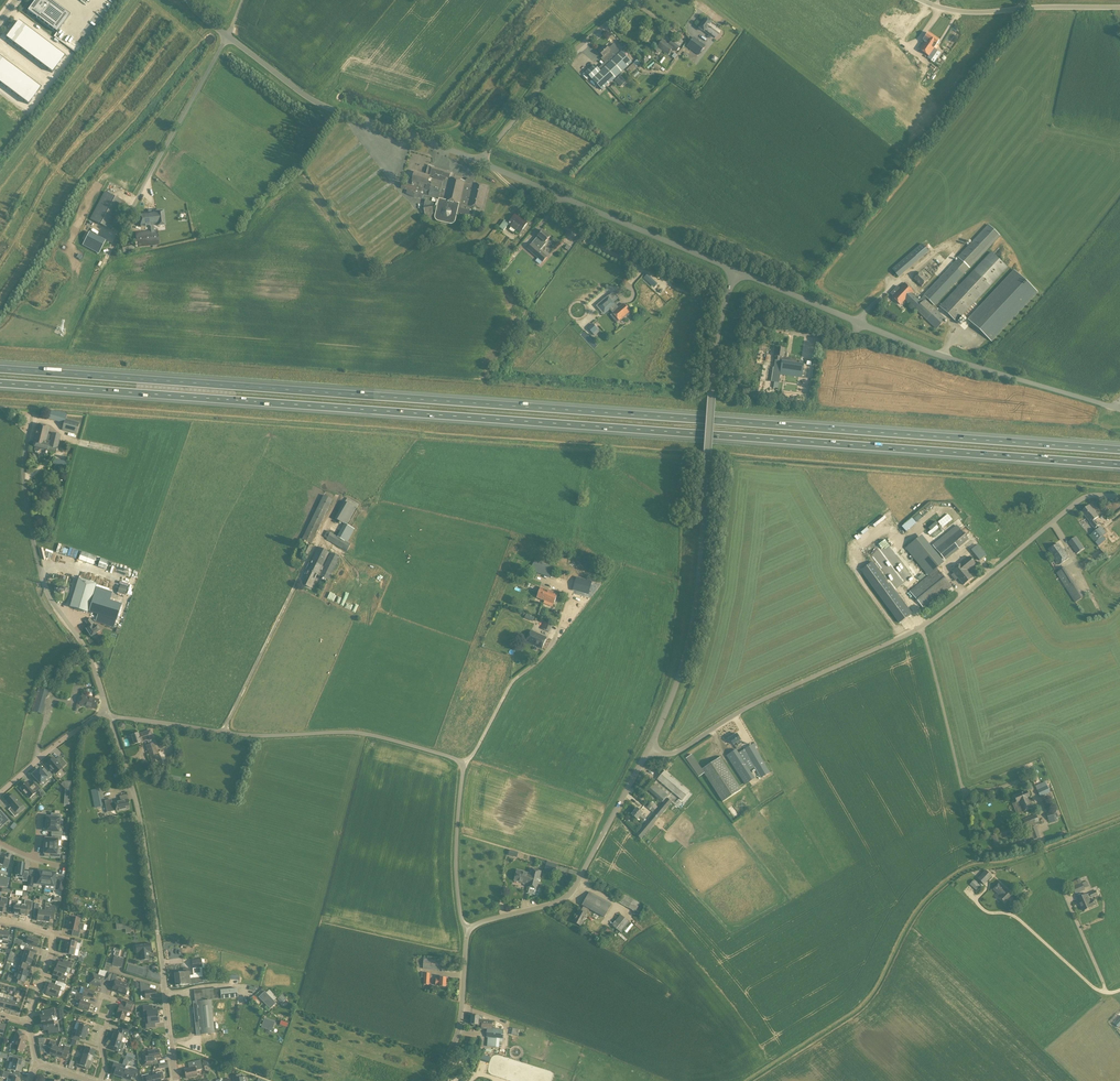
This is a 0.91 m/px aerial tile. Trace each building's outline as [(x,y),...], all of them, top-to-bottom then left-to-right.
[(28,11),(57,33),(70,15),(50,0),(36,0),(28,11)] [(699,28),(704,32),(705,30),(713,37),(719,30),(710,23),(711,22),(707,19),(699,28)] [(19,21),(6,38),(52,73),(65,56),(19,21)] [(923,43),(919,49),(928,56),(927,58),(930,60),(933,62),(940,53),(934,48),(939,41),(928,33),(921,42),(923,43)] [(687,46),(699,55),(704,48),(692,40),(687,46)] [(669,45),(663,41),(658,48),(656,50),(656,52),(658,54),(660,53),(662,51),(668,55),(672,49),(676,51),(679,47),(672,42),(669,45)] [(621,52),(613,44),(610,47),(609,47),(607,49),(605,46),(599,52),(603,57),(601,59),(607,66),(621,52)] [(624,69),(628,66),(631,63),(621,52),(607,66),(600,72),(596,76),(606,86),(624,69)] [(883,64),(892,70),(899,60),(890,53),(883,64)] [(649,60),(645,55),(640,60),(644,65),(649,60)] [(28,104),(41,88),(0,57),(0,83),(28,104)] [(640,64),(636,61),(626,70),(628,73),(630,71),(631,72),(635,67),(636,68),(640,64)] [(653,67),(659,71),(661,67),(655,63),(653,67)] [(892,70),(883,64),(876,74),(885,80),(892,70)] [(600,72),(594,66),(586,73),(602,90),(606,86),(596,76),(600,72)] [(621,87),(625,82),(620,76),(615,81),(621,87)] [(895,104),(901,95),(891,88),(884,97),(895,104)] [(901,95),(895,104),(905,111),(911,102),(901,95)] [(406,194),(413,197),(421,199),(425,200),(424,206),(425,219),(434,218),(432,208),(437,208),(435,216),(435,217),(435,218),(435,219),(435,220),(436,220),(437,221),(438,222),(450,224),(451,224),(452,224),(453,224),(454,223),(455,222),(455,221),(457,213),(469,215),(471,207),(482,209),(487,187),(451,178),(452,172),(448,171),(434,168),(431,167),(429,176),(414,173),(411,185),(405,184),(402,183),(401,189),(407,190),(406,194)] [(125,202),(104,191),(90,219),(111,230),(113,227),(125,203),(125,202)] [(158,226),(165,226),(163,212),(156,212),(147,213),(139,214),(140,227),(145,226),(150,226),(151,231),(135,233),(137,248),(159,245),(158,230),(154,231),(153,225),(158,225),(158,226)] [(504,231),(509,225),(519,232),(517,235),(518,236),(520,233),(527,223),(520,218),(519,218),(515,215),(509,223),(504,220),(499,228),(504,231)] [(892,297),(900,305),(905,299),(909,303),(917,311),(936,329),(943,322),(945,320),(925,300),(927,298),(934,305),(999,236),(988,225),(958,257),(959,258),(919,301),(912,294),(913,292),(904,283),(900,288),(897,286),(890,294),(893,296),(892,297)] [(538,236),(532,243),(534,245),(535,245),(540,250),(547,243),(546,242),(550,237),(543,231),(538,236)] [(99,254),(105,241),(89,232),(88,234),(82,245),(99,254)] [(130,244),(118,246),(119,254),(135,251),(133,242),(130,243),(130,244)] [(921,244),(911,252),(918,260),(928,252),(921,244)] [(534,245),(530,251),(538,258),(535,261),(539,265),(542,262),(547,257),(540,250),(535,246),(534,245)] [(992,250),(941,306),(959,322),(1009,266),(992,250)] [(899,277),(918,260),(911,252),(892,269),(899,277)] [(1015,268),(969,318),(993,341),(1040,291),(1015,268)] [(915,279),(923,287),(931,279),(923,270),(915,279)] [(651,284),(654,282),(647,275),(645,278),(651,284)] [(610,298),(609,297),(598,306),(604,313),(612,306),(614,304),(610,298)] [(630,311),(623,304),(610,315),(604,320),(611,328),(615,324),(616,323),(630,311)] [(589,328),(588,328),(592,334),(597,330),(592,324),(589,328)] [(775,356),(775,359),(772,382),(779,383),(780,374),(802,377),(803,369),(804,364),(790,362),(787,361),(788,358),(787,357),(787,354),(784,353),(785,348),(777,347),(776,351),(775,356)] [(67,414),(59,412),(56,410),(55,411),(51,410),(51,411),(51,412),(49,419),(64,423),(62,430),(76,434),(80,423),(66,419),(67,414)] [(47,451),(47,450),(48,450),(56,453),(61,435),(51,432),(51,435),(48,434),(50,427),(38,424),(34,443),(33,446),(34,448),(35,448),(34,450),(35,452),(37,452),(39,451),(39,450),(44,451),(44,450),(47,451)] [(66,461),(53,458),(53,461),(52,465),(64,468),(66,461)] [(311,544),(333,500),(324,495),(302,540),(311,544)] [(355,529),(347,525),(356,508),(356,509),(359,504),(347,498),(335,519),(344,524),(337,536),(327,531),(324,536),(327,539),(326,540),(343,549),(347,552),(351,544),(348,543),(355,529)] [(1086,517),(1091,522),(1090,523),(1095,529),(1100,525),(1095,519),(1098,516),(1090,506),(1082,512),(1086,517)] [(949,514),(938,522),(943,528),(953,519),(949,514)] [(937,541),(938,542),(939,543),(936,545),(937,546),(935,548),(944,559),(969,540),(957,525),(937,541)] [(943,531),(941,528),(933,535),(935,538),(943,531)] [(1103,536),(1098,529),(1090,534),(1096,542),(1097,541),(1098,544),(1104,539),(1102,537),(1103,536)] [(952,587),(937,569),(944,563),(922,535),(905,548),(928,576),(910,591),(922,606),(925,609),(952,587)] [(1084,549),(1076,537),(1069,542),(1077,554),(1084,549)] [(58,544),(56,553),(77,558),(79,549),(58,544)] [(1055,560),(1059,565),(1069,557),(1064,549),(1063,550),(1059,544),(1050,551),(1054,556),(1053,557),(1055,560)] [(977,545),(971,550),(979,560),(982,558),(986,555),(977,545)] [(318,547),(312,561),(311,560),(306,569),(308,571),(302,584),(311,588),(317,574),(318,575),(329,580),(340,557),(330,553),(324,567),(323,566),(329,552),(318,547)] [(80,551),(77,560),(95,564),(97,555),(80,551)] [(952,571),(964,585),(973,577),(967,570),(975,563),(969,557),(952,571)] [(106,569),(109,560),(101,558),(99,566),(106,569)] [(531,571),(551,578),(552,576),(555,568),(535,560),(531,569),(531,571)] [(872,561),(860,569),(863,573),(899,623),(910,614),(872,561)] [(1085,596),(1066,567),(1062,570),(1057,572),(1056,573),(1075,603),(1085,596)] [(575,583),(572,590),(582,593),(589,595),(593,581),(576,577),(575,583)] [(72,600),(70,607),(88,612),(91,602),(92,597),(96,584),(78,579),(74,593),(72,600)] [(117,593),(116,599),(123,601),(124,595),(125,595),(127,587),(126,587),(127,585),(121,583),(121,585),(120,585),(117,593)] [(334,601),(339,589),(331,587),(327,599),(334,601)] [(558,594),(541,587),(537,598),(554,604),(558,594)] [(93,595),(93,597),(92,597),(91,602),(88,612),(116,620),(121,604),(93,595)] [(345,608),(351,610),(354,602),(347,600),(345,608)] [(534,621),(536,617),(528,613),(525,618),(534,621)] [(90,619),(89,618),(84,621),(88,627),(86,629),(91,637),(101,630),(98,626),(96,627),(90,619)] [(539,627),(541,627),(541,628),(550,632),(553,625),(545,622),(546,621),(542,619),(539,627)] [(531,630),(526,642),(533,645),(542,649),(547,637),(531,630)] [(49,692),(38,688),(31,711),(42,714),(45,705),(44,704),(46,697),(47,698),(49,692)] [(79,704),(96,709),(99,700),(82,695),(79,704)] [(134,744),(141,742),(141,743),(147,741),(148,744),(146,745),(150,758),(150,759),(153,768),(162,765),(156,746),(155,747),(150,731),(142,734),(139,736),(138,733),(131,735),(134,744)] [(733,745),(736,743),(738,745),(741,743),(740,740),(741,740),(737,734),(732,736),(729,737),(730,738),(729,739),(733,745)] [(754,743),(738,753),(736,749),(730,753),(726,756),(745,785),(749,782),(755,778),(750,770),(754,767),(761,778),(770,773),(755,747),(757,746),(755,743),(754,743)] [(60,757),(60,756),(55,760),(53,757),(46,764),(49,767),(48,768),(51,772),(52,771),(55,774),(63,768),(62,768),(67,764),(60,757)] [(720,757),(701,769),(722,802),(741,790),(720,757)] [(38,769),(32,775),(40,783),(47,777),(48,779),(52,775),(49,772),(48,773),(44,768),(41,771),(41,770),(39,771),(38,769)] [(690,791),(665,770),(661,774),(657,780),(682,801),(690,791)] [(20,788),(29,799),(36,793),(35,792),(39,788),(33,781),(29,785),(27,782),(20,788)] [(1040,797),(1050,792),(1045,782),(1035,787),(1040,797)] [(674,803),(672,802),(666,797),(668,795),(654,783),(648,790),(651,793),(662,802),(663,803),(645,824),(636,834),(641,839),(659,818),(662,814),(671,804),(672,805),(674,803)] [(97,788),(90,790),(94,807),(100,806),(97,788)] [(1017,802),(1021,813),(1033,807),(1029,797),(1026,791),(1014,796),(1017,802)] [(6,801),(5,801),(11,807),(9,809),(15,816),(17,814),(15,812),(22,805),(13,795),(6,801)] [(107,811),(116,810),(116,811),(130,809),(128,800),(128,799),(115,802),(112,803),(112,799),(105,800),(107,811)] [(647,807),(653,812),(658,806),(657,804),(658,803),(653,800),(647,807)] [(631,814),(638,819),(639,821),(640,820),(643,822),(646,818),(641,815),(643,813),(637,808),(631,814)] [(1046,813),(1049,823),(1058,821),(1059,821),(1058,818),(1056,811),(1046,813)] [(2,826),(9,820),(2,812),(0,814),(0,824),(2,826)] [(46,820),(45,820),(45,824),(59,825),(60,814),(55,814),(52,813),(52,817),(47,817),(46,820)] [(1027,827),(1039,823),(1036,814),(1022,820),(1026,828),(1027,827)] [(62,832),(59,832),(59,825),(45,824),(44,828),(46,828),(45,831),(53,832),(53,835),(62,836),(62,832)] [(1033,840),(1040,837),(1035,826),(1029,829),(1033,840)] [(62,836),(53,835),(52,835),(51,838),(45,838),(45,841),(44,841),(43,846),(58,847),(58,840),(61,840),(62,836)] [(50,855),(50,858),(60,858),(60,854),(57,854),(58,847),(43,846),(43,850),(44,851),(44,854),(50,855)] [(2,863),(1,866),(7,868),(9,860),(4,858),(5,855),(0,853),(0,863),(2,863)] [(558,864),(547,861),(544,870),(546,870),(545,872),(550,873),(550,872),(555,873),(558,864)] [(27,882),(28,872),(24,871),(24,864),(18,863),(17,867),(16,867),(15,872),(17,872),(16,877),(23,878),(22,881),(27,882)] [(528,885),(531,873),(516,869),(514,881),(522,883),(522,884),(528,885)] [(532,870),(531,873),(528,885),(528,887),(530,887),(536,889),(537,885),(541,872),(532,870)] [(977,878),(984,884),(992,876),(985,870),(977,878)] [(29,876),(29,880),(28,886),(32,887),(33,883),(45,885),(47,873),(43,873),(43,872),(38,871),(37,877),(29,876)] [(61,891),(63,881),(54,880),(55,874),(50,873),(50,874),(47,873),(45,885),(58,887),(57,890),(61,891)] [(6,887),(9,878),(0,875),(0,885),(6,887)] [(1071,882),(1076,894),(1086,890),(1085,888),(1089,886),(1087,881),(1082,883),(1080,878),(1071,882)] [(981,887),(974,880),(969,884),(977,892),(981,887)] [(994,889),(999,894),(998,896),(1005,902),(1012,895),(999,883),(994,889)] [(1090,902),(1089,898),(1098,895),(1096,890),(1078,898),(1083,911),(1097,905),(1095,900),(1090,902)] [(582,909),(580,911),(579,910),(573,921),(581,926),(587,915),(586,914),(589,909),(592,911),(604,918),(612,904),(589,892),(582,905),(583,906),(582,909)] [(635,912),(636,911),(640,914),(644,906),(640,904),(640,903),(624,894),(619,903),(635,912)] [(9,907),(14,907),(13,914),(19,915),(21,905),(17,904),(18,901),(10,900),(9,907)] [(24,905),(21,905),(21,901),(21,905),(19,915),(26,915),(27,909),(31,910),(32,901),(25,900),(24,905)] [(44,911),(41,910),(41,907),(39,907),(39,904),(35,903),(34,912),(38,912),(37,920),(43,921),(44,911)] [(45,906),(44,911),(43,921),(49,922),(50,914),(54,914),(55,906),(50,905),(49,906),(45,906)] [(618,930),(621,933),(629,922),(620,915),(612,925),(618,930)] [(69,925),(68,929),(73,930),(72,935),(78,937),(80,930),(83,930),(84,924),(79,923),(80,919),(71,917),(70,921),(69,925)] [(630,923),(623,930),(627,933),(633,925),(630,923)] [(2,940),(6,941),(6,943),(11,944),(12,935),(9,935),(9,932),(3,931),(2,940)] [(22,942),(21,945),(24,946),(27,947),(28,944),(33,946),(36,947),(39,940),(28,936),(26,943),(22,942)] [(66,940),(64,947),(75,949),(76,943),(80,944),(81,940),(74,939),(74,942),(66,940)] [(149,959),(148,951),(151,951),(150,943),(138,944),(139,952),(140,952),(141,960),(149,959)] [(22,952),(24,953),(23,956),(32,959),(34,953),(31,952),(32,949),(27,947),(24,946),(23,950),(23,949),(22,952)] [(75,949),(64,947),(63,953),(71,955),(70,958),(71,959),(77,960),(78,956),(74,955),(75,949)] [(112,954),(119,956),(120,949),(114,948),(113,951),(113,950),(112,954)] [(23,956),(22,959),(19,958),(17,964),(31,969),(31,965),(30,965),(32,959),(23,956)] [(122,968),(123,961),(124,958),(119,957),(115,956),(113,966),(122,968)] [(423,969),(441,970),(441,967),(442,959),(424,958),(423,968),(423,969)] [(175,979),(203,976),(202,968),(205,968),(205,964),(204,959),(193,960),(191,960),(192,969),(193,969),(193,975),(189,976),(189,972),(183,972),(183,971),(179,971),(179,973),(174,973),(175,979)] [(63,960),(62,963),(58,962),(56,968),(55,968),(68,973),(68,972),(69,973),(72,963),(70,962),(63,960)] [(29,973),(28,972),(28,971),(29,972),(31,969),(17,964),(16,967),(19,968),(17,974),(26,977),(27,975),(28,976),(29,973)] [(126,971),(136,974),(138,967),(128,964),(126,971)] [(65,983),(68,973),(55,968),(53,975),(58,976),(57,980),(65,983)] [(429,985),(430,973),(421,973),(421,977),(424,977),(423,985),(424,985),(429,985)] [(24,983),(26,977),(17,974),(16,977),(12,976),(10,982),(20,985),(21,982),(24,983)] [(104,977),(93,974),(90,983),(101,986),(104,977)] [(129,985),(115,980),(117,975),(113,974),(111,981),(114,982),(112,990),(126,994),(129,985)] [(176,985),(189,984),(189,985),(195,984),(203,983),(203,976),(175,979),(176,985)] [(446,987),(447,978),(441,978),(440,979),(436,979),(436,985),(440,986),(446,987)] [(57,997),(60,990),(64,991),(66,984),(56,981),(55,985),(49,983),(46,993),(57,997)] [(145,998),(156,997),(155,990),(147,990),(146,983),(140,981),(141,995),(145,994),(145,998)] [(77,992),(75,996),(83,998),(84,995),(92,998),(95,991),(84,988),(82,994),(77,992)] [(217,988),(194,990),(195,1001),(211,1000),(213,1000),(218,999),(217,988)] [(237,988),(220,990),(221,999),(238,997),(237,988)] [(270,1009),(276,1003),(265,991),(259,997),(264,1002),(270,1009)] [(9,999),(10,996),(7,995),(4,1008),(10,1010),(13,1000),(9,999)] [(82,1001),(83,998),(75,996),(74,999),(80,1001),(78,1007),(88,1010),(90,1004),(82,1001)] [(17,1001),(13,1000),(10,1010),(16,1012),(20,999),(18,998),(17,1001)] [(195,1001),(193,1001),(196,1034),(201,1034),(214,1033),(211,1000),(195,1001)] [(125,1016),(127,1011),(131,1012),(134,1004),(126,1002),(125,1007),(119,1005),(117,1014),(116,1018),(124,1020),(125,1016)] [(147,1014),(147,1017),(158,1016),(158,1013),(157,1013),(157,1009),(150,1010),(149,1006),(143,1006),(144,1014),(147,1014)] [(56,1017),(54,1017),(53,1009),(47,1010),(47,1014),(40,1015),(41,1023),(51,1021),(52,1021),(54,1021),(56,1020),(57,1019),(57,1017),(56,1017)] [(486,1037),(488,1038),(487,1046),(499,1047),(499,1042),(503,1042),(503,1039),(504,1029),(492,1028),(492,1021),(478,1020),(479,1016),(472,1015),(471,1024),(478,1025),(482,1025),(481,1028),(484,1028),(487,1028),(486,1037)] [(159,1023),(158,1016),(147,1017),(147,1021),(145,1021),(146,1028),(152,1027),(152,1024),(159,1023)] [(272,1031),(275,1022),(265,1019),(263,1025),(262,1027),(272,1031)] [(57,1024),(55,1024),(54,1021),(52,1021),(51,1021),(41,1023),(42,1023),(43,1030),(51,1029),(52,1033),(58,1032),(57,1024)] [(78,1024),(76,1030),(87,1034),(88,1032),(86,1031),(88,1027),(80,1024),(81,1022),(78,1021),(77,1021),(76,1023),(78,1024)] [(85,1035),(87,1036),(87,1034),(76,1030),(75,1033),(73,1032),(71,1038),(79,1041),(80,1038),(84,1039),(85,1035)] [(113,1032),(111,1039),(121,1042),(122,1038),(126,1039),(128,1033),(121,1031),(120,1034),(113,1032)] [(17,1032),(14,1040),(13,1043),(12,1043),(11,1044),(10,1045),(10,1046),(10,1047),(10,1048),(11,1049),(13,1049),(22,1052),(25,1042),(22,1041),(24,1035),(17,1032)] [(125,1043),(121,1042),(111,1039),(109,1046),(116,1048),(115,1051),(122,1053),(123,1048),(125,1043)] [(50,1040),(48,1047),(43,1046),(44,1053),(49,1054),(55,1056),(58,1047),(55,1046),(56,1042),(50,1040)] [(58,1047),(55,1056),(61,1059),(63,1053),(65,1053),(65,1052),(66,1053),(69,1045),(60,1042),(58,1047)] [(84,1053),(93,1056),(94,1057),(95,1054),(93,1054),(95,1050),(85,1047),(83,1046),(82,1048),(85,1049),(84,1053)] [(157,1063),(157,1058),(160,1058),(158,1050),(148,1051),(148,1054),(142,1055),(144,1065),(157,1063)] [(83,1055),(82,1059),(92,1062),(93,1060),(92,1060),(93,1056),(94,1057),(93,1056),(84,1053),(81,1052),(80,1054),(83,1055)] [(22,1067),(24,1061),(15,1059),(16,1056),(8,1054),(7,1061),(12,1063),(10,1069),(20,1072),(21,1067),(22,1067)] [(76,1066),(81,1068),(87,1070),(88,1068),(89,1068),(90,1064),(92,1065),(92,1062),(82,1059),(81,1062),(78,1061),(77,1064),(76,1066)] [(189,1077),(190,1077),(197,1075),(196,1070),(202,1069),(201,1062),(199,1062),(198,1060),(189,1062),(190,1068),(184,1069),(185,1073),(184,1074),(184,1075),(184,1076),(184,1077),(185,1077),(185,1078),(186,1078),(187,1078),(188,1078),(189,1078),(189,1077)] [(122,1078),(124,1070),(125,1069),(120,1068),(121,1065),(114,1062),(111,1070),(115,1071),(114,1075),(122,1077),(121,1078),(122,1078)] [(129,1071),(124,1070),(122,1078),(130,1080),(132,1076),(135,1077),(137,1070),(130,1068),(129,1071)] [(8,1079),(7,1080),(6,1080),(19,1080),(20,1079),(13,1077),(14,1074),(2,1071),(0,1077),(8,1079)] [(152,1076),(153,1080),(161,1080),(160,1080),(164,1079),(162,1071),(156,1073),(156,1075),(152,1076)]
